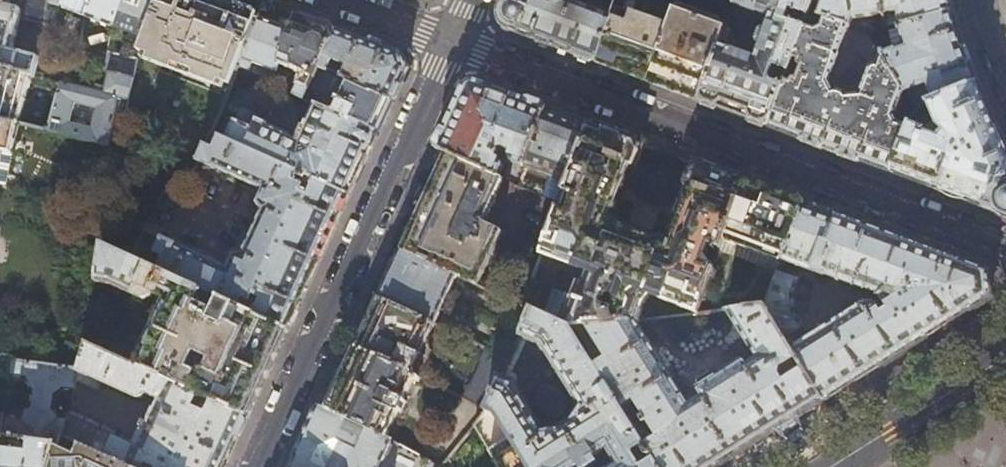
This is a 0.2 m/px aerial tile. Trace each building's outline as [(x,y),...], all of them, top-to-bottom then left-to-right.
[(31,74),(36,76),(41,56),(16,49),(23,17),(21,16),(23,9),(10,5),(11,0),(0,0),(0,67),(31,74)] [(63,7),(90,17),(95,0),(65,0),(63,7)] [(90,17),(118,28),(127,0),(95,0),(90,17)] [(118,28),(147,38),(158,0),(127,0),(118,28)] [(147,38),(142,53),(153,56),(152,61),(174,70),(175,65),(194,72),(193,77),(215,85),(217,80),(231,85),(237,68),(257,17),(258,13),(227,1),(224,0),(158,0),(147,38)] [(500,8),(499,13),(499,17),(500,22),(502,25),(505,28),(508,30),(553,47),(595,63),(612,16),(571,1),(570,0),(504,0),(500,8)] [(608,6),(614,9),(615,6),(617,0),(610,0),(608,6)] [(815,0),(735,0),(734,4),(744,8),(744,9),(756,13),(756,12),(768,16),(753,57),(719,45),(699,101),(732,113),(769,127),(784,86),(770,80),(775,66),(789,71),(793,59),(804,29),(787,23),(791,12),(808,18),(813,4),(815,0)] [(813,4),(823,7),(819,18),(824,19),(848,29),(852,20),(894,14),(898,28),(951,12),(949,0),(815,0),(813,4)] [(630,12),(615,6),(614,9),(612,16),(595,63),(622,73),(647,82),(667,24),(631,11),(630,12)] [(673,9),(667,24),(647,82),(678,93),(699,101),(719,45),(720,42),(725,28),(673,9)] [(976,82),(968,65),(962,48),(951,12),(898,28),(904,51),(881,56),(904,94),(927,84),(934,102),(976,82)] [(298,15),(292,29),(275,73),(271,85),(285,91),(293,74),(298,71),(303,76),(294,95),(305,100),(319,68),(336,29),(316,22),(298,15)] [(275,23),(257,17),(237,68),(253,75),(258,72),(260,67),(275,73),(292,29),(275,23)] [(838,56),(848,29),(824,19),(821,29),(816,31),(805,27),(804,29),(793,59),(799,61),(799,65),(802,67),(797,81),(794,81),(791,84),(785,82),(784,86),(769,127),(831,150),(891,173),(907,129),(896,125),(894,120),(904,94),(881,56),(880,55),(876,67),(874,66),(869,69),(859,97),(848,98),(845,95),(841,93),(837,92),(833,93),(829,84),(839,57),(838,56)] [(37,38),(54,42),(58,26),(42,21),(37,38)] [(729,30),(725,28),(720,42),(724,43),(729,30)] [(355,36),(336,29),(319,68),(328,72),(333,61),(347,66),(342,78),(348,81),(392,101),(401,83),(408,68),(402,54),(355,36)] [(107,61),(103,73),(104,74),(109,75),(105,92),(63,81),(62,82),(49,131),(108,146),(117,97),(129,99),(140,59),(111,50),(107,61)] [(75,65),(103,73),(107,61),(79,53),(75,65)] [(17,123),(19,124),(31,74),(0,67),(0,119),(17,123)] [(385,118),(392,101),(348,81),(341,98),(339,97),(337,101),(339,103),(334,114),(378,133),(385,118)] [(436,148),(453,156),(504,179),(509,167),(505,166),(502,159),(496,157),(498,152),(509,156),(512,162),(524,167),(546,108),(513,96),(476,82),(465,86),(450,118),(436,148)] [(976,82),(934,102),(927,105),(936,127),(943,131),(941,133),(939,135),(939,140),(924,134),(925,132),(909,126),(907,129),(891,173),(944,193),(1005,216),(1005,151),(1000,138),(976,82)] [(289,135),(257,121),(253,130),(234,122),(227,140),(299,173),(317,181),(349,196),(363,165),(378,133),(334,114),(314,104),(297,141),(290,139),(289,135)] [(233,121),(234,122),(253,130),(257,121),(258,116),(240,108),(237,110),(233,121)] [(567,116),(546,108),(524,167),(568,184),(590,124),(567,116)] [(13,152),(17,123),(0,119),(0,150),(13,152)] [(578,296),(571,298),(531,283),(523,306),(532,310),(571,328),(587,327),(637,321),(643,303),(648,296),(696,314),(715,262),(708,266),(703,264),(710,245),(720,248),(723,240),(744,182),(717,172),(718,171),(714,169),(713,170),(695,163),(696,162),(692,161),(691,163),(693,165),(686,182),(685,182),(684,185),(687,187),(668,236),(665,235),(661,235),(657,238),(657,239),(638,232),(618,225),(618,222),(616,219),(615,218),(612,217),(630,166),(634,167),(635,164),(634,163),(641,145),(642,145),(643,143),(639,141),(639,142),(621,136),(622,135),(618,133),(617,134),(590,124),(568,184),(565,192),(574,197),(567,215),(562,213),(560,206),(541,256),(586,273),(578,296)] [(296,180),(299,173),(227,140),(220,136),(215,148),(206,145),(198,162),(213,168),(213,167),(263,190),(258,202),(260,209),(263,210),(243,255),(241,254),(234,256),(228,269),(177,246),(178,245),(162,238),(161,240),(143,232),(131,258),(212,295),(221,299),(237,306),(241,298),(250,302),(253,297),(261,300),(255,315),(288,329),(316,267),(349,196),(317,181),(311,194),(303,190),(305,185),(296,180)] [(485,221),(504,179),(453,156),(444,177),(422,223),(409,254),(457,276),(477,285),(503,229),(485,221)] [(778,194),(744,182),(723,240),(781,262),(782,260),(803,203),(778,194)] [(890,236),(803,203),(782,260),(822,276),(824,270),(879,290),(887,309),(872,318),(863,306),(832,326),(831,325),(797,346),(792,339),(806,330),(796,315),(793,296),(799,280),(796,275),(779,268),(764,308),(824,402),(899,355),(991,297),(988,272),(890,236)] [(164,298),(134,365),(201,396),(210,400),(246,416),(248,417),(265,379),(288,329),(255,315),(237,306),(221,299),(215,313),(206,308),(212,295),(131,258),(104,245),(97,283),(114,286),(146,301),(154,297),(155,295),(164,298)] [(457,276),(409,254),(401,250),(389,277),(379,299),(446,331),(459,301),(448,296),(457,276)] [(457,336),(446,331),(379,299),(367,324),(356,348),(412,374),(430,335),(438,339),(438,340),(451,346),(457,336)] [(637,321),(587,327),(606,359),(595,366),(622,409),(635,401),(657,436),(644,445),(645,446),(653,459),(658,466),(720,466),(744,452),(824,402),(764,308),(726,312),(756,361),(746,366),(742,361),(684,397),(637,321)] [(653,459),(642,466),(634,454),(635,452),(645,446),(644,445),(622,409),(595,366),(571,328),(532,310),(509,361),(488,410),(495,414),(529,466),(658,466),(653,459)] [(80,369),(77,382),(99,391),(102,385),(134,398),(139,399),(143,397),(146,395),(162,402),(157,412),(155,412),(147,430),(148,431),(147,433),(146,432),(138,448),(67,413),(66,418),(61,436),(70,440),(80,445),(128,466),(223,466),(226,460),(246,416),(210,400),(205,412),(196,408),(201,396),(134,365),(88,343),(80,369)] [(420,378),(412,374),(356,348),(340,380),(327,410),(385,439),(398,412),(400,412),(406,400),(404,399),(413,380),(418,382),(420,378)] [(488,410),(509,361),(485,349),(478,364),(480,364),(470,385),(469,384),(462,399),(488,410)] [(0,359),(0,376),(25,379),(32,392),(30,407),(18,418),(2,416),(2,417),(0,417),(0,438),(57,447),(61,436),(66,418),(57,417),(52,409),(54,397),(62,390),(74,392),(77,382),(80,369),(0,359)] [(385,439),(327,410),(318,406),(304,436),(290,466),(436,466),(438,465),(385,439)] [(495,414),(488,410),(475,426),(500,466),(529,466),(495,414)] [(80,445),(76,455),(66,450),(70,440),(61,436),(57,447),(51,466),(128,466),(80,445)] [(57,447),(0,438),(0,466),(51,466),(57,447)]
